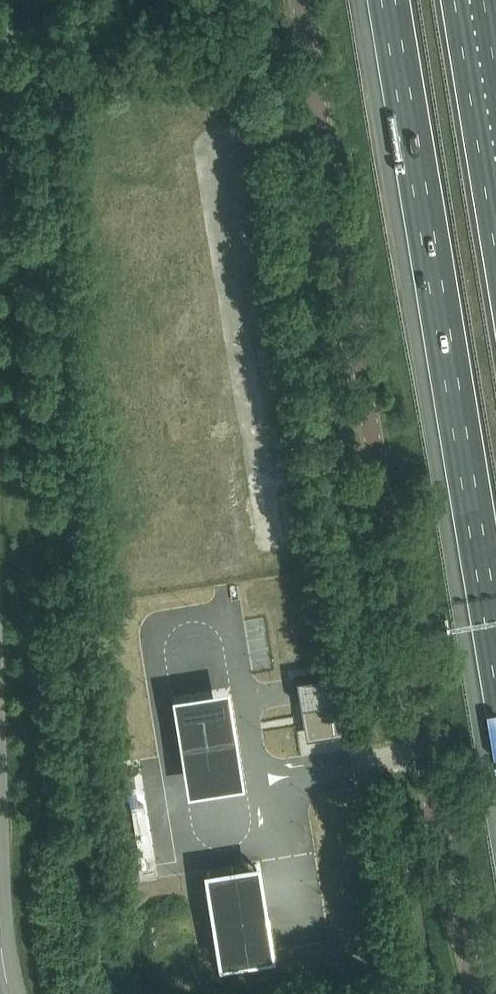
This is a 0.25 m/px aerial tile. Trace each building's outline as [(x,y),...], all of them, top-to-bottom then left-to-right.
[(336,670),(296,677),(302,711),(306,711),(310,734),(341,728),(338,711),(343,711),(336,670)] [(228,689),(174,698),(188,786),(242,778),(228,689)] [(260,859),(204,868),(204,872),(218,964),(275,955),(274,951),(260,859)]
